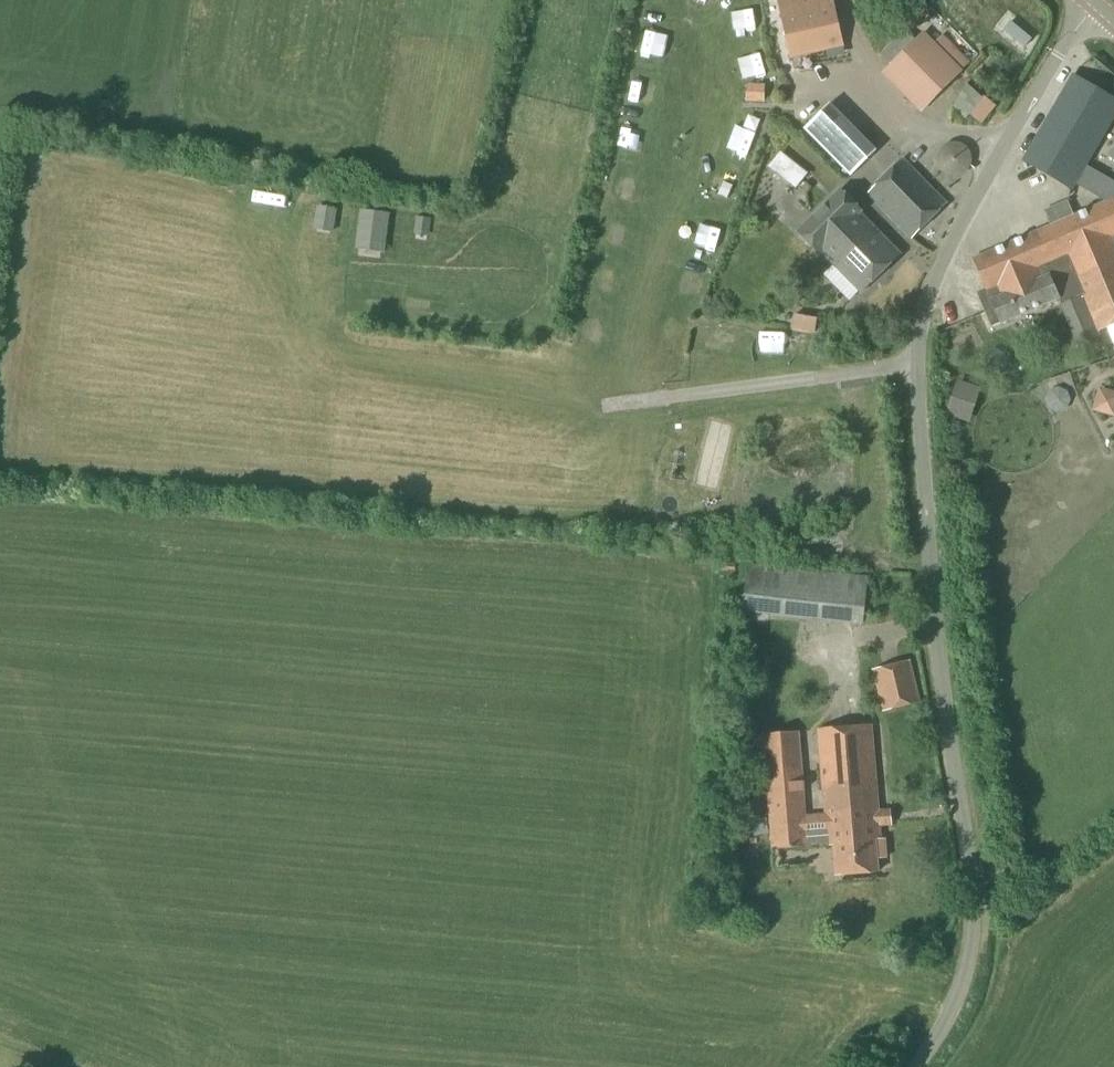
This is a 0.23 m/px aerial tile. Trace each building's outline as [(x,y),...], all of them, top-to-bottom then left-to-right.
[(842,46),(832,0),(778,0),(791,57),(842,46)] [(909,36),(927,14),(912,1),(894,22),(909,36)] [(736,15),(739,41),(761,38),(758,13),(736,15)] [(884,74),(921,111),(960,71),(924,34),(884,74)] [(648,36),(643,55),(655,59),(660,39),(648,36)] [(764,54),(735,66),(745,89),(774,77),(764,54)] [(974,259),(987,290),(978,294),(992,327),(1001,323),(1001,324),(1059,299),(1081,290),(1083,294),(1060,303),(1078,346),(1101,337),(1098,331),(1113,324),(1113,193),(1080,172),(1113,111),(1113,97),(1077,76),(1022,167),(1068,193),(1071,188),(1099,205),(1074,216),(1068,202),(1044,212),(1050,226),(974,259)] [(645,108),(650,84),(638,81),(633,106),(645,108)] [(974,114),(989,126),(1004,109),(988,96),(974,114)] [(851,179),(878,152),(830,104),(804,130),(851,179)] [(974,148),(949,144),(945,169),(970,173),(974,148)] [(774,167),(800,188),(811,175),(786,153),(774,167)] [(912,239),(946,204),(902,160),(868,194),(912,239)] [(865,294),(902,257),(869,226),(871,224),(862,215),(862,214),(842,195),(801,237),(821,257),(824,254),(865,294)] [(419,308),(419,324),(435,324),(435,308),(419,308)] [(796,313),(796,330),(820,331),(820,314),(796,313)] [(488,331),(507,330),(506,317),(487,318),(488,331)] [(864,624),(868,579),(748,567),(743,611),(864,624)] [(882,713),(922,703),(911,660),(872,670),(882,713)] [(881,840),(875,771),(873,747),(871,726),(818,731),(825,814),(805,816),(798,732),(758,736),(761,772),(766,772),(773,850),(833,845),(836,876),(878,873),(877,859),(886,859),(885,840),(881,840)]
